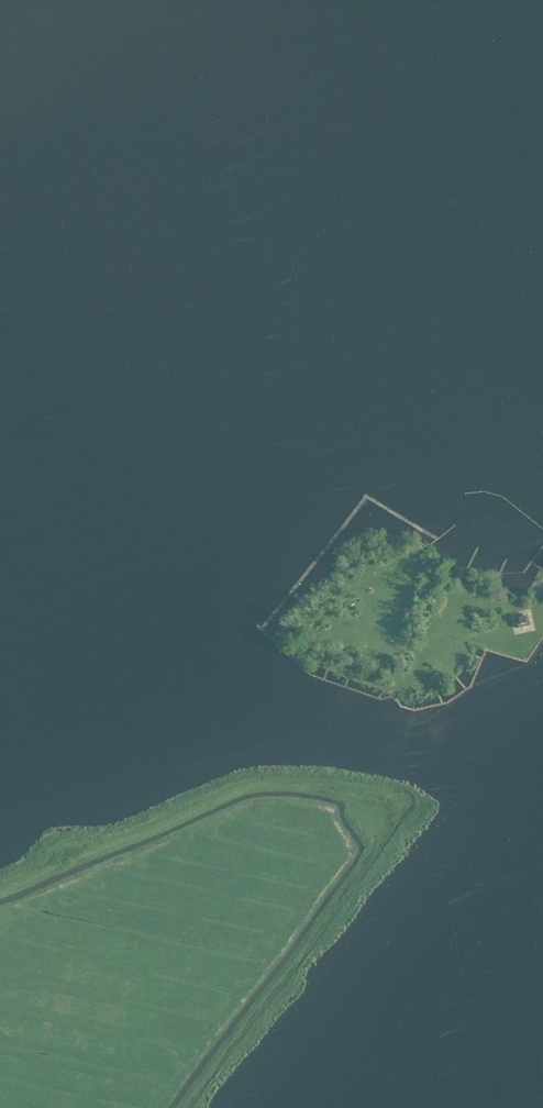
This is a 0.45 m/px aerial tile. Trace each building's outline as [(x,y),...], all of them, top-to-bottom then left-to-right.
[(530,625),(528,614),(516,617),(519,627),(530,625)]
